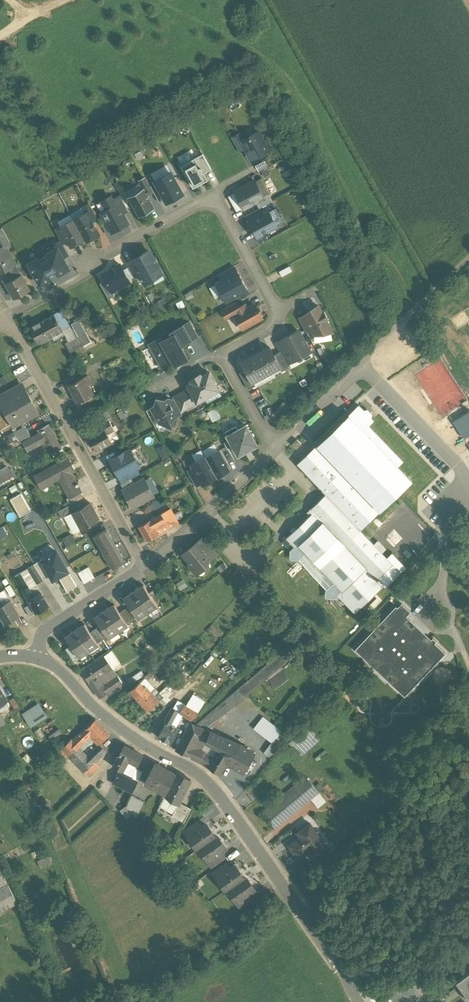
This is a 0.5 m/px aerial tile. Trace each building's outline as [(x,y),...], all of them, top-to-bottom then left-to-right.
[(254,134),(253,136),(245,141),(242,142),(246,149),(252,160),(258,156),(258,157),(268,151),(261,138),(260,138),(261,136),(259,133),(257,132),(254,134)] [(241,133),(232,138),(239,152),(246,149),(242,142),(245,141),(241,134),(241,133)] [(203,154),(196,158),(205,174),(212,170),(203,154)] [(196,158),(196,157),(181,165),(193,188),(208,180),(205,174),(196,158)] [(182,194),(170,172),(155,181),(156,183),(165,199),(166,202),(182,194)] [(150,187),(145,177),(138,181),(143,189),(144,188),(148,196),(153,193),(150,187)] [(255,182),(235,193),(244,209),(256,202),(263,198),(255,182)] [(165,199),(156,183),(150,187),(153,193),(159,203),(165,199)] [(148,196),(144,188),(143,189),(128,197),(139,217),(155,209),(148,196)] [(128,211),(120,195),(114,198),(123,214),(128,211)] [(263,198),(256,202),(259,209),(261,208),(273,202),(269,195),(263,198)] [(112,199),(111,197),(102,201),(107,210),(102,213),(112,232),(128,224),(123,214),(114,198),(112,199)] [(107,210),(102,201),(97,204),(102,213),(107,210)] [(89,203),(83,207),(86,213),(87,213),(92,221),(97,218),(89,203)] [(83,207),(70,214),(71,216),(74,220),(86,213),(83,207)] [(265,214),(261,208),(259,209),(246,216),(249,223),(265,214)] [(249,223),(248,223),(256,238),(258,238),(262,235),(276,227),(268,212),(265,214),(249,223)] [(86,213),(74,220),(84,240),(85,242),(99,234),(92,221),(87,213),(86,213)] [(74,222),(68,225),(66,224),(60,227),(68,241),(70,245),(73,246),(84,240),(74,220),(71,216),(73,220),(74,222)] [(68,241),(60,227),(55,230),(61,242),(62,244),(68,241)] [(0,230),(0,250),(5,247),(6,247),(11,244),(2,229),(0,230)] [(266,241),(262,235),(258,238),(261,244),(266,241)] [(55,245),(57,248),(63,259),(69,256),(62,244),(61,242),(55,245)] [(8,267),(15,264),(6,247),(5,247),(0,250),(0,272),(8,267)] [(57,248),(49,253),(50,254),(38,261),(37,259),(28,264),(40,285),(49,280),(48,278),(59,272),(60,274),(69,269),(63,259),(57,248)] [(148,252),(143,254),(142,258),(136,261),(142,273),(139,275),(141,278),(142,281),(142,280),(144,284),(162,274),(151,253),(148,252)] [(134,259),(126,263),(134,278),(139,275),(142,273),(136,261),(134,259)] [(21,275),(15,264),(8,267),(14,279),(6,283),(14,299),(29,291),(21,275)] [(130,282),(120,265),(116,267),(110,270),(111,270),(102,274),(106,281),(112,292),(113,292),(130,282)] [(0,272),(6,283),(14,279),(8,267),(0,272)] [(234,267),(218,275),(221,282),(237,273),(234,267)] [(221,282),(216,285),(221,293),(219,297),(221,300),(225,302),(246,290),(237,273),(221,282)] [(106,281),(100,284),(109,300),(115,296),(113,292),(112,292),(106,281)] [(235,303),(221,311),(227,320),(235,316),(247,309),(245,306),(239,309),(235,303)] [(247,309),(235,316),(239,323),(239,325),(240,328),(242,329),(245,329),(248,328),(249,326),(262,319),(255,305),(247,309)] [(323,312),(322,313),(318,306),(308,312),(309,313),(305,317),(305,316),(304,316),(312,330),(314,335),(331,333),(330,327),(326,321),(328,320),(323,312)] [(69,327),(61,311),(54,315),(63,331),(69,327)] [(54,315),(30,328),(38,344),(63,331),(54,315)] [(312,330),(304,316),(299,319),(306,333),(312,330)] [(79,321),(72,325),(78,337),(79,337),(85,333),(79,321)] [(190,323),(184,326),(192,341),(197,338),(190,323)] [(173,336),(162,342),(160,339),(149,345),(162,368),(172,363),(174,366),(188,359),(181,346),(192,341),(184,326),(172,333),(173,336)] [(69,327),(63,331),(69,342),(75,339),(69,327)] [(298,332),(282,341),(291,356),(290,357),(293,362),(310,352),(298,332)] [(85,333),(79,337),(84,346),(90,342),(85,333)] [(69,342),(65,344),(70,353),(71,353),(83,346),(84,346),(79,337),(78,337),(75,339),(69,342)] [(291,356),(282,341),(276,344),(280,352),(284,360),(290,357),(291,356)] [(270,348),(256,356),(266,375),(279,368),(280,367),(274,356),(270,348)] [(284,360),(280,352),(274,356),(280,367),(279,368),(282,372),(289,368),(284,360)] [(266,375),(256,356),(242,363),(246,371),(252,382),(253,382),(266,375)] [(246,371),(240,374),(248,390),(255,386),(253,382),(252,382),(246,371)] [(200,375),(196,378),(191,381),(190,381),(191,383),(187,385),(189,389),(197,403),(197,402),(218,391),(209,373),(201,377),(200,375)] [(92,394),(84,378),(75,382),(75,383),(69,386),(69,387),(72,393),(72,394),(77,403),(93,395),(93,394),(92,394)] [(0,394),(0,407),(2,406),(2,405),(15,398),(13,395),(10,389),(0,394)] [(189,389),(172,398),(174,401),(181,413),(198,404),(197,402),(197,403),(189,389)] [(24,390),(13,395),(15,398),(2,405),(2,406),(9,418),(15,415),(19,422),(37,412),(24,390)] [(117,390),(105,396),(111,406),(123,400),(117,390)] [(167,400),(164,402),(156,399),(154,407),(151,409),(158,421),(162,419),(165,425),(172,427),(174,419),(176,418),(169,404),(167,400)] [(181,413),(174,401),(169,404),(176,418),(182,415),(181,413)] [(284,403),(274,413),(279,417),(289,407),(284,403)] [(122,411),(117,414),(121,420),(126,418),(122,411)] [(464,440),(468,437),(468,413),(453,423),(464,440)] [(102,418),(97,420),(100,426),(109,422),(111,421),(108,415),(102,418)] [(411,482),(348,415),(296,464),(325,495),(359,531),(360,531),(411,482)] [(109,422),(100,426),(102,430),(104,429),(105,431),(112,427),(109,422)] [(61,448),(48,425),(38,431),(39,433),(31,438),(22,443),(27,451),(44,442),(51,454),(61,448)] [(25,426),(14,432),(20,444),(22,443),(31,438),(25,426)] [(257,446),(246,426),(238,430),(227,436),(230,443),(232,447),(238,457),(245,453),(250,450),(257,446)] [(119,440),(112,427),(105,431),(112,443),(119,440)] [(236,427),(225,433),(227,436),(238,430),(236,427)] [(102,430),(89,437),(96,452),(112,443),(105,431),(104,429),(102,430)] [(225,433),(219,436),(225,445),(230,443),(227,436),(225,433)] [(297,441),(292,446),(296,450),(301,445),(297,441)] [(129,450),(110,461),(120,478),(121,478),(136,469),(139,468),(133,456),(129,450)] [(218,452),(206,459),(217,478),(228,471),(218,452)] [(142,465),(134,457),(134,456),(133,456),(139,468),(143,466),(142,465)] [(76,484),(70,472),(74,470),(68,458),(35,477),(41,489),(59,479),(69,497),(70,498),(80,492),(81,492),(78,486),(79,485),(78,483),(76,484)] [(203,486),(217,478),(206,459),(205,458),(191,466),(193,469),(201,483),(203,486)] [(0,472),(0,484),(13,477),(7,468),(0,472)] [(136,469),(121,478),(124,483),(131,480),(140,475),(136,469)] [(201,483),(193,469),(187,472),(196,487),(201,483)] [(150,478),(145,481),(153,495),(158,492),(150,478)] [(123,491),(122,491),(132,509),(154,497),(153,495),(145,481),(144,479),(134,485),(123,491)] [(124,483),(120,485),(123,491),(134,485),(131,480),(124,483)] [(80,492),(70,498),(69,497),(66,499),(69,506),(77,502),(84,498),(80,492)] [(20,495),(11,500),(21,517),(30,512),(20,495)] [(359,531),(325,495),(306,513),(310,516),(286,539),(294,547),(294,548),(295,549),(298,546),(341,591),(337,595),(338,597),(354,613),(382,587),(383,587),(379,583),(381,581),(378,578),(392,565),(386,559),(360,531),(359,531)] [(160,501),(151,506),(154,511),(162,507),(160,504),(162,503),(160,501)] [(69,506),(58,512),(62,519),(64,518),(73,513),(81,509),(77,502),(69,506)] [(81,509),(73,513),(82,529),(82,530),(91,525),(91,524),(98,520),(94,511),(93,512),(89,504),(81,509)] [(151,506),(143,511),(146,515),(153,511),(151,506)] [(170,510),(138,527),(147,542),(178,525),(177,522),(173,516),(170,510)] [(180,512),(173,516),(177,522),(184,518),(180,512)] [(82,529),(73,513),(64,518),(73,534),(82,529)] [(124,563),(105,531),(94,538),(112,570),(124,563)] [(70,536),(62,539),(66,546),(73,543),(70,536)] [(294,547),(286,539),(281,543),(289,551),(294,547)] [(203,551),(197,543),(182,555),(188,562),(188,566),(205,567),(205,560),(208,558),(203,551)] [(217,555),(210,546),(203,551),(208,558),(210,561),(217,555)] [(341,591),(298,546),(295,549),(294,548),(290,552),(290,557),(293,561),(298,561),(325,590),(325,595),(329,599),(336,599),(338,597),(337,595),(341,591)] [(41,561),(50,577),(53,581),(58,578),(68,573),(56,553),(41,561)] [(392,565),(378,578),(381,581),(379,583),(383,587),(382,587),(384,589),(406,569),(392,554),(386,559),(392,565)] [(34,566),(43,581),(50,577),(41,561),(34,566)] [(43,581),(34,566),(27,570),(36,585),(43,581)] [(89,567),(78,573),(84,584),(95,578),(89,567)] [(27,570),(14,578),(27,600),(40,592),(41,593),(36,585),(27,570)] [(67,593),(76,588),(68,573),(58,578),(67,593)] [(15,595),(10,586),(5,589),(11,598),(15,595)] [(149,594),(143,586),(133,592),(147,613),(157,606),(156,605),(149,594)] [(161,602),(153,591),(149,594),(156,605),(161,602)] [(27,600),(30,606),(36,615),(49,607),(41,593),(40,592),(27,600)] [(147,613),(133,592),(124,599),(129,607),(136,618),(137,619),(147,613)] [(4,626),(13,621),(13,622),(18,619),(18,618),(20,617),(10,601),(2,606),(0,607),(0,619),(4,626)] [(355,651),(404,698),(445,655),(435,645),(437,643),(433,640),(431,642),(406,618),(410,613),(402,605),(397,610),(396,609),(355,651)] [(30,606),(24,609),(30,618),(36,615),(30,606)] [(119,614),(114,606),(104,612),(118,632),(127,626),(126,624),(119,614)] [(136,618),(129,607),(124,610),(131,621),(136,618)] [(131,621),(124,610),(119,614),(126,624),(131,621)] [(118,632),(104,612),(100,616),(94,619),(100,627),(107,638),(108,639),(118,632)] [(90,634),(84,626),(75,632),(88,652),(98,645),(97,644),(90,634)] [(107,638),(100,627),(95,630),(102,641),(107,638)] [(102,641),(95,630),(90,634),(97,644),(102,641)] [(88,652),(75,632),(65,639),(70,647),(77,657),(78,659),(88,652)] [(77,657),(70,647),(65,651),(72,661),(77,657)] [(283,652),(196,727),(209,733),(211,731),(209,730),(290,660),(283,652)] [(118,665),(111,654),(103,659),(111,670),(118,665)] [(111,670),(103,659),(82,673),(89,684),(97,679),(111,670)] [(282,672),(269,681),(275,689),(288,680),(282,672)] [(141,673),(132,679),(135,684),(144,678),(141,673)] [(177,682),(165,696),(166,698),(171,702),(187,682),(182,678),(178,683),(177,682)] [(97,679),(89,684),(94,691),(101,686),(97,679)] [(103,688),(107,695),(122,686),(117,679),(103,688)] [(159,696),(145,680),(140,684),(144,689),(145,688),(155,699),(159,696)] [(155,699),(145,688),(144,689),(140,684),(130,693),(148,712),(158,703),(155,699)] [(101,686),(94,691),(99,700),(107,695),(103,688),(101,686)] [(207,701),(199,696),(197,698),(193,696),(187,706),(200,714),(207,701)] [(179,702),(174,710),(192,721),(200,714),(179,702)] [(41,709),(25,720),(30,729),(46,718),(41,709)] [(171,709),(163,725),(165,726),(171,726),(178,713),(171,709)] [(281,733),(263,719),(254,730),(272,744),(273,743),(281,733)] [(273,743),(278,748),(292,730),(279,720),(274,727),(281,733),(273,743)] [(110,737),(95,721),(80,736),(85,742),(90,737),(100,747),(110,737)] [(196,727),(190,725),(176,753),(197,761),(201,752),(206,743),(211,734),(209,733),(196,727)] [(179,731),(171,726),(165,726),(158,739),(171,746),(179,731)] [(293,743),(303,756),(322,741),(311,728),(293,743)] [(240,746),(211,734),(206,743),(218,748),(216,752),(228,760),(227,763),(227,764),(229,768),(231,770),(232,767),(243,773),(250,760),(254,755),(240,746)] [(79,735),(72,743),(78,749),(85,742),(80,736),(79,735)] [(71,741),(59,753),(66,760),(69,758),(79,750),(72,743),(71,741)] [(272,744),(264,754),(270,758),(278,748),(273,743),(272,744)] [(143,757),(124,748),(113,769),(119,772),(118,773),(132,781),(136,770),(137,768),(143,757)] [(102,749),(95,755),(100,759),(106,753),(102,749)] [(79,750),(69,758),(84,774),(93,765),(89,761),(79,750)] [(208,755),(201,752),(197,761),(201,763),(205,765),(209,758),(208,755)] [(216,752),(208,767),(221,775),(227,763),(228,760),(216,752)] [(95,755),(89,761),(93,765),(95,764),(100,759),(95,755)] [(250,760),(243,773),(249,776),(256,764),(250,760)] [(93,765),(84,774),(89,780),(99,769),(95,764),(93,765)] [(176,776),(155,765),(153,768),(144,785),(165,796),(168,791),(176,776)] [(142,773),(136,770),(132,781),(138,784),(142,773)] [(132,781),(118,773),(112,786),(132,796),(138,784),(132,781)] [(191,781),(178,773),(176,776),(168,791),(182,798),(191,781)] [(306,778),(263,815),(275,830),(319,794),(306,778)] [(182,798),(168,791),(165,796),(165,798),(178,805),(179,805),(180,804),(182,798)] [(326,803),(319,794),(311,801),(318,810),(326,803)] [(144,804),(131,798),(126,808),(133,816),(136,820),(144,804),(143,804),(144,804)] [(178,805),(165,798),(159,808),(173,815),(178,805)] [(191,810),(180,804),(179,805),(178,805),(173,815),(172,818),(184,824),(191,810)] [(133,816),(126,808),(120,813),(126,821),(133,816)] [(197,823),(184,832),(188,838),(201,829),(201,828),(197,823)] [(310,825),(297,834),(300,839),(288,847),(297,860),(309,852),(312,856),(325,847),(310,825)] [(201,829),(188,838),(191,843),(194,843),(199,850),(200,849),(200,848),(215,838),(207,827),(204,826),(201,828),(201,829)] [(215,838),(200,848),(200,849),(205,855),(204,857),(208,862),(221,853),(224,851),(225,848),(218,838),(215,838)] [(221,853),(208,862),(212,868),(225,859),(221,853)] [(226,865),(213,874),(217,879),(230,870),(226,865)] [(233,868),(230,870),(217,879),(220,884),(223,885),(228,892),(229,890),(244,880),(244,879),(236,868),(233,868)] [(0,872),(0,913),(1,914),(17,906),(0,872)] [(244,880),(229,890),(234,896),(233,899),(237,904),(250,895),(254,893),(254,889),(248,880),(244,879),(244,880)] [(250,895),(237,904),(241,909),(254,900),(250,895)] [(458,981),(468,996),(468,973),(458,981)]
